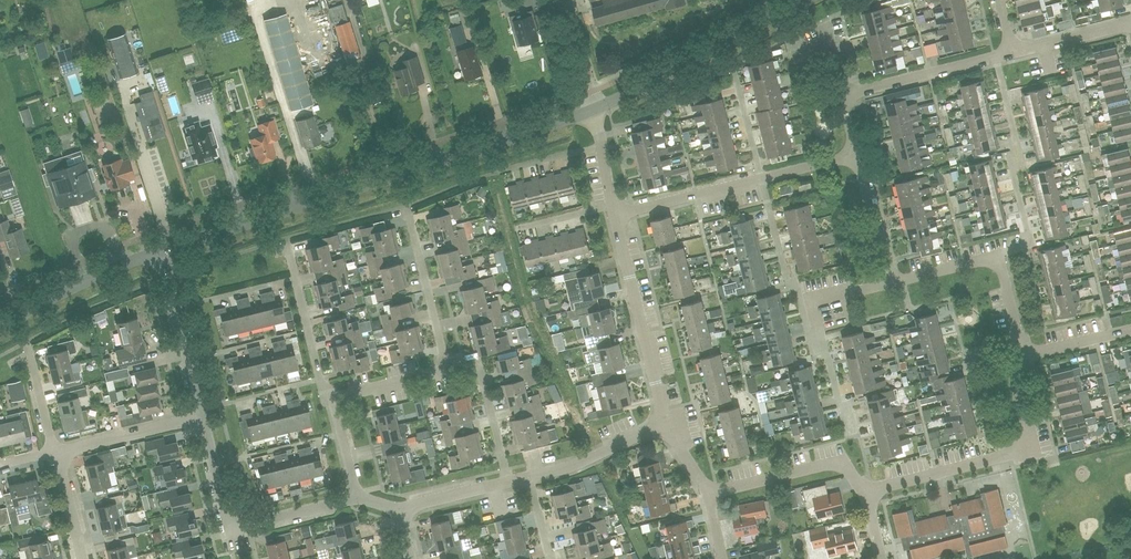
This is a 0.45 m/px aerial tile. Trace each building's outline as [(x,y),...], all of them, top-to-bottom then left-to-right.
[(592,8),(597,24),(666,5),(667,8),(685,3),(685,0),(603,0),(605,5),(592,8)] [(1021,18),(1053,10),(1061,8),(1063,7),(1061,2),(1052,4),(1045,5),(1046,8),(1042,9),(1039,0),(1035,0),(1018,4),(1021,18)] [(1122,3),(1125,3),(1124,0),(1095,0),(1092,1),(1093,7),(1095,7),(1096,12),(1106,10),(1106,9),(1122,5),(1122,3)] [(933,8),(934,13),(943,10),(945,17),(966,12),(963,1),(942,6),(942,5),(933,8)] [(885,20),(884,14),(893,11),(892,6),(862,14),(865,25),(885,20)] [(1061,8),(1065,20),(1058,22),(1060,29),(1073,26),(1071,19),(1068,6),(1063,7),(1061,8)] [(520,44),(520,46),(530,43),(539,40),(540,40),(537,31),(539,30),(533,10),(525,12),(511,16),(520,44)] [(1055,15),(1053,10),(1021,18),(1024,31),(1046,26),(1044,20),(1049,19),(1048,17),(1055,15)] [(966,12),(945,17),(935,19),(937,24),(946,22),(948,28),(968,23),(966,12)] [(280,15),(263,20),(291,111),(309,105),(313,104),(286,13),(280,15)] [(1074,19),(1076,25),(1089,22),(1088,16),(1074,19)] [(885,20),(865,25),(867,36),(888,31),(886,25),(896,22),(895,17),(885,20)] [(362,58),(351,21),(335,25),(347,63),(362,58)] [(968,23),(948,28),(938,30),(939,35),(949,33),(950,39),(971,34),(968,23)] [(467,42),(462,25),(450,28),(456,45),(467,42)] [(888,31),(867,36),(870,47),(900,39),(891,42),(889,36),(899,33),(898,28),(888,31)] [(125,34),(116,37),(108,39),(111,50),(110,52),(111,56),(113,57),(120,77),(129,74),(138,72),(125,34)] [(971,34),(950,39),(941,41),(942,46),(952,44),(953,50),(974,45),(971,34)] [(900,39),(870,47),(873,58),(893,53),(892,47),(902,44),(900,39)] [(49,57),(44,42),(34,45),(39,60),(49,57)] [(64,42),(53,46),(58,61),(59,65),(70,62),(66,48),(64,42)] [(938,54),(936,42),(924,45),(927,57),(938,54)] [(483,75),(474,46),(458,51),(467,80),(483,75)] [(1089,52),(1090,57),(1095,56),(1097,63),(1118,58),(1115,46),(1089,52)] [(893,53),(873,58),(876,69),(884,67),(886,73),(898,70),(896,63),(895,57),(903,56),(904,55),(903,50),(893,53)] [(1072,57),(1074,66),(1080,64),(1078,55),(1072,57)] [(416,57),(403,61),(405,68),(396,71),(402,94),(409,92),(410,93),(415,91),(416,90),(418,89),(416,84),(424,82),(416,57)] [(1118,58),(1097,63),(1092,64),(1093,68),(1098,67),(1099,74),(1121,69),(1118,58)] [(772,61),(749,67),(753,82),(776,76),(781,75),(780,72),(776,74),(772,61)] [(1121,69),(1099,74),(1094,75),(1095,79),(1100,78),(1102,85),(1123,80),(1121,69)] [(1077,79),(1084,78),(1082,70),(1075,71),(1077,79)] [(753,82),(757,97),(780,91),(776,76),(753,82)] [(1084,78),(1077,79),(1079,89),(1086,87),(1084,78)] [(208,79),(192,84),(196,94),(212,89),(208,79)] [(959,98),(963,97),(985,92),(982,80),(961,85),(962,92),(958,93),(959,98)] [(1123,80),(1102,85),(1097,86),(1098,90),(1103,89),(1105,96),(1126,91),(1123,80)] [(1068,85),(1070,93),(1077,91),(1075,83),(1068,85)] [(1050,98),(1046,99),(1044,92),(1048,91),(1047,86),(1022,92),(1025,104),(1050,98)] [(885,104),(888,115),(908,110),(912,109),(916,108),(917,108),(916,103),(907,105),(905,99),(921,95),(919,87),(886,95),(888,103),(885,104)] [(139,93),(141,99),(134,102),(138,114),(146,139),(165,134),(151,89),(139,93)] [(938,101),(944,99),(942,90),(936,92),(938,101)] [(757,112),(757,113),(781,107),(780,106),(788,104),(788,103),(783,104),(780,91),(757,97),(761,111),(757,112)] [(1077,91),(1070,93),(1072,102),(1079,101),(1077,91)] [(1126,91),(1105,96),(1100,97),(1101,102),(1106,100),(1107,107),(1129,102),(1126,91)] [(988,103),(985,92),(963,97),(965,104),(961,105),(962,109),(966,108),(988,103)] [(1087,92),(1080,93),(1082,102),(1089,100),(1087,92)] [(704,115),(725,110),(722,98),(692,106),(693,111),(703,109),(704,115)] [(1025,104),(1027,115),(1049,110),(1047,103),(1051,102),(1050,98),(1025,104)] [(1089,100),(1082,102),(1084,111),(1091,109),(1089,100)] [(1107,107),(1102,108),(1103,113),(1109,111),(1110,118),(1130,113),(1130,111),(1129,102),(1107,107)] [(988,103),(966,108),(967,115),(964,116),(965,120),(990,114),(988,103)] [(941,114),(947,113),(945,104),(939,106),(941,114)] [(1074,107),(1075,115),(1082,114),(1080,106),(1074,107)] [(757,113),(761,127),(784,122),(781,107),(757,113)] [(1049,110),(1027,115),(1030,126),(1051,121),(1049,114),(1054,113),(1053,109),(1049,110)] [(704,115),(695,117),(696,122),(705,120),(707,126),(727,121),(725,110),(704,115)] [(908,110),(888,115),(890,126),(911,121),(920,119),(919,114),(910,116),(908,110)] [(947,113),(941,114),(943,123),(950,122),(947,113)] [(1110,118),(1105,120),(1106,124),(1111,122),(1113,129),(1130,125),(1130,113),(1110,118)] [(993,125),(990,114),(965,120),(969,119),(970,127),(966,127),(967,131),(993,125)] [(1082,114),(1075,115),(1077,125),(1084,123),(1082,114)] [(1086,116),(1088,124),(1094,122),(1092,114),(1086,116)] [(304,148),(307,147),(308,149),(314,147),(314,144),(320,142),(312,116),(296,122),(304,148)] [(632,132),(635,144),(655,138),(654,133),(663,130),(660,118),(646,121),(648,128),(632,132)] [(252,161),(257,160),(258,162),(275,157),(270,141),(279,138),(273,120),(257,125),(260,136),(251,139),(254,148),(249,149),(252,161)] [(1030,126),(1033,138),(1054,133),(1052,125),(1056,124),(1055,120),(1051,121),(1030,126)] [(186,128),(187,132),(184,133),(193,159),(197,158),(199,163),(213,158),(213,156),(216,154),(214,147),(215,147),(213,140),(214,139),(210,125),(201,128),(199,121),(189,124),(190,127),(186,128)] [(727,121),(707,126),(697,128),(699,133),(708,131),(710,137),(730,132),(727,121)] [(911,121),(890,126),(893,137),(914,132),(923,130),(922,125),(912,127),(911,121)] [(761,127),(765,142),(788,137),(792,135),(791,134),(788,135),(784,122),(761,127)] [(1094,122),(1088,124),(1090,133),(1096,132),(1094,122)] [(996,137),(993,125),(967,131),(967,132),(971,131),(973,138),(969,139),(970,143),(996,137)] [(1113,129),(1108,131),(1109,135),(1114,133),(1116,141),(1130,137),(1130,125),(1113,129)] [(946,136),(953,135),(951,127),(944,128),(946,136)] [(1079,130),(1081,138),(1087,136),(1085,128),(1079,130)] [(730,132),(710,137),(700,139),(701,144),(711,142),(712,148),(733,143),(730,132)] [(914,132),(893,137),(896,149),(917,143),(926,141),(925,136),(915,138),(914,132)] [(1033,138),(1036,149),(1061,143),(1061,142),(1056,143),(1055,137),(1059,136),(1058,132),(1054,133),(1033,138)] [(953,135),(946,136),(948,146),(955,144),(953,135)] [(665,136),(655,138),(635,144),(638,155),(658,150),(657,143),(666,141),(665,136)] [(1087,136),(1081,138),(1083,147),(1090,146),(1087,136)] [(792,152),(788,137),(765,142),(768,158),(772,157),(773,163),(787,159),(786,153),(792,152)] [(996,137),(970,143),(974,142),(976,149),(971,150),(972,154),(998,148),(996,137)] [(1098,137),(1091,139),(1093,148),(1090,148),(1091,152),(1101,150),(1100,146),(1098,137)] [(1115,147),(1115,138),(1106,137),(1106,146),(1115,147)] [(733,143),(712,148),(703,150),(704,155),(714,153),(715,159),(735,154),(733,143)] [(917,143),(896,149),(899,159),(919,154),(929,152),(927,147),(918,149),(917,143)] [(1061,143),(1036,149),(1038,160),(1059,155),(1057,147),(1062,146),(1061,143)] [(682,144),(658,150),(638,155),(640,166),(661,161),(659,155),(683,149),(682,144)] [(1109,165),(1130,159),(1128,148),(1102,154),(1103,159),(1108,158),(1109,165)] [(947,152),(949,160),(956,158),(954,150),(947,152)] [(63,157),(67,167),(66,167),(77,200),(95,194),(91,181),(94,180),(95,179),(91,168),(87,170),(81,151),(63,157)] [(735,154),(715,159),(706,161),(707,166),(716,164),(718,170),(738,165),(735,154)] [(930,158),(921,160),(919,154),(899,159),(901,171),(925,165),(926,169),(932,167),(930,158)] [(63,157),(44,163),(47,173),(43,174),(46,185),(51,184),(54,195),(56,194),(60,204),(76,199),(77,200),(66,167),(67,167),(63,157)] [(1061,166),(1074,162),(1076,170),(1082,169),(1080,160),(1079,157),(1060,162),(1061,166)] [(671,163),(670,158),(661,161),(640,166),(643,176),(643,177),(663,171),(662,165),(671,163)] [(122,162),(121,159),(104,164),(106,171),(105,174),(109,185),(111,185),(112,188),(114,188),(114,189),(117,190),(121,189),(123,186),(122,185),(129,183),(128,179),(134,177),(128,160),(122,162)] [(1104,166),(1105,170),(1110,169),(1112,176),(1130,171),(1130,162),(1130,159),(1109,165),(1104,166)] [(967,177),(971,176),(993,171),(990,160),(969,165),(971,172),(966,173),(967,177)] [(1090,160),(1084,162),(1086,170),(1092,169),(1090,160)] [(643,184),(644,184),(645,188),(646,188),(666,183),(665,176),(674,174),(674,175),(689,172),(687,166),(673,169),(663,171),(643,177),(643,176),(642,179),(643,184)] [(1033,183),(1054,178),(1052,171),(1057,170),(1056,166),(1030,172),(1033,183)] [(563,173),(555,175),(554,173),(560,196),(575,192),(569,169),(562,171),(563,173)] [(1092,169),(1086,170),(1088,179),(1095,178),(1092,169)] [(957,171),(951,172),(944,174),(946,182),(953,181),(959,179),(957,171)] [(996,182),(993,171),(971,176),(973,183),(969,184),(970,188),(996,182)] [(1112,176),(1107,177),(1108,181),(1113,180),(1115,187),(1130,183),(1130,171),(1112,176)] [(0,177),(0,191),(15,185),(10,173),(0,177)] [(560,196),(554,173),(547,174),(548,177),(540,179),(545,200),(560,196)] [(1086,182),(1084,174),(1077,175),(1079,184),(1086,182)] [(925,176),(895,183),(898,195),(922,188),(921,183),(927,181),(925,176)] [(545,200),(540,179),(539,177),(532,178),(533,181),(525,183),(530,204),(545,200)] [(1054,178),(1033,183),(1036,194),(1057,189),(1055,182),(1059,181),(1058,177),(1054,178)] [(530,204),(525,183),(524,180),(517,182),(518,185),(510,187),(515,207),(530,204)] [(953,181),(946,182),(949,191),(955,189),(953,181)] [(811,182),(798,185),(799,191),(812,188),(811,182)] [(998,193),(996,182),(970,188),(970,189),(974,188),(976,194),(972,195),(973,199),(977,198),(998,193)] [(1088,191),(1086,182),(1079,184),(1081,193),(1088,191)] [(1096,183),(1089,184),(1091,193),(1098,191),(1096,183)] [(1115,187),(1110,188),(1111,192),(1116,191),(1117,198),(1130,195),(1130,183),(1115,187)] [(779,188),(781,195),(793,192),(791,185),(779,188)] [(922,188),(898,195),(901,206),(922,200),(920,195),(930,192),(928,187),(922,188)] [(1057,189),(1036,194),(1039,205),(1060,200),(1058,194),(1062,193),(1061,188),(1057,189)] [(1098,191),(1091,193),(1094,202),(1100,200),(1098,191)] [(998,193),(977,198),(979,206),(975,207),(976,211),(1001,205),(998,193)] [(952,204),(959,203),(957,195),(950,196),(952,204)] [(1117,198),(1112,199),(1113,203),(1118,202),(1120,209),(1130,206),(1130,195),(1117,198)] [(1091,205),(1089,196),(1082,198),(1084,206),(1091,205)] [(922,200),(901,206),(904,217),(925,212),(923,206),(932,203),(931,198),(922,200)] [(1064,199),(1060,200),(1039,205),(1041,217),(1062,211),(1061,205),(1065,204),(1064,199)] [(961,212),(959,203),(952,204),(954,213),(961,212)] [(453,225),(453,224),(451,219),(462,217),(459,204),(444,208),(446,214),(427,219),(428,224),(429,224),(431,230),(453,225)] [(789,226),(812,220),(816,219),(816,217),(811,218),(808,204),(785,210),(789,226)] [(1003,216),(1001,205),(976,211),(980,210),(981,217),(977,218),(978,222),(1003,216)] [(1093,214),(1091,205),(1084,206),(1086,215),(1093,214)] [(1120,209),(1115,210),(1116,214),(1121,213),(1123,220),(1124,224),(1129,223),(1128,219),(1130,218),(1130,206),(1120,209)] [(925,212),(904,217),(907,228),(927,223),(926,217),(935,214),(934,209),(925,212)] [(1062,211),(1041,217),(1044,228),(1065,223),(1063,216),(1067,215),(1066,211),(1062,212),(1062,211)] [(648,224),(652,237),(656,237),(657,243),(676,239),(674,230),(679,229),(678,227),(674,228),(671,216),(652,221),(652,223),(648,224)] [(717,238),(754,228),(753,223),(754,223),(753,216),(730,222),(732,229),(721,232),(721,233),(716,234),(717,238)] [(1003,216),(978,222),(983,221),(984,228),(980,229),(981,233),(1006,227),(1003,216)] [(957,227),(964,225),(962,217),(956,218),(957,227)] [(5,239),(11,257),(29,251),(21,229),(11,232),(7,220),(0,222),(0,240),(5,239)] [(812,220),(789,226),(792,241),(816,235),(812,220)] [(927,223),(907,228),(909,239),(930,234),(929,228),(938,225),(937,220),(927,223)] [(1065,223),(1044,228),(1047,239),(1068,234),(1066,227),(1070,226),(1069,222),(1065,223)] [(453,225),(431,230),(432,236),(431,236),(432,241),(451,237),(453,243),(468,240),(465,228),(458,229),(457,223),(453,224),(453,225)] [(1098,223),(1091,224),(1093,233),(1100,232),(1098,223)] [(966,234),(964,225),(957,227),(960,236),(962,244),(973,241),(971,233),(966,234)] [(375,244),(397,239),(395,233),(397,232),(395,227),(376,232),(375,226),(360,229),(363,241),(374,239),(375,244)] [(569,234),(574,254),(590,251),(584,227),(576,229),(577,232),(569,234)] [(1130,239),(1130,227),(1109,233),(1110,237),(1115,236),(1116,243),(1130,239)] [(756,236),(754,228),(717,238),(717,239),(719,239),(720,244),(735,241),(736,245),(758,239),(758,236),(756,236)] [(574,254),(569,234),(568,231),(561,233),(562,235),(554,237),(559,258),(574,254)] [(931,239),(941,236),(940,231),(930,234),(909,239),(912,250),(920,249),(922,256),(943,251),(941,246),(934,248),(931,239)] [(1088,234),(1081,236),(1083,245),(1090,243),(1088,234)] [(310,260),(331,255),(330,250),(341,247),(338,235),(323,238),(325,244),(306,249),(307,254),(308,254),(310,260)] [(559,258),(554,237),(553,235),(546,236),(547,239),(539,241),(544,262),(559,258)] [(816,235),(792,241),(794,248),(790,249),(792,256),(796,256),(824,249),(823,247),(819,248),(816,235)] [(544,262),(539,241),(538,238),(532,240),(532,243),(524,245),(529,266),(544,262)] [(377,250),(366,252),(369,264),(383,261),(382,255),(401,250),(399,245),(397,239),(375,244),(377,250)] [(760,245),(758,239),(736,245),(736,246),(728,248),(730,254),(727,254),(728,259),(760,251),(759,246),(760,245)] [(1116,243),(1112,244),(1113,248),(1117,247),(1119,255),(1130,252),(1130,239),(1116,243)] [(468,240),(453,243),(454,249),(435,254),(437,259),(438,259),(440,265),(461,260),(460,255),(471,252),(468,240)] [(1097,240),(1090,241),(1092,250),(1099,248),(1097,240)] [(1039,251),(1042,262),(1067,256),(1067,255),(1063,257),(1061,249),(1065,248),(1064,244),(1039,251)] [(696,277),(692,278),(687,260),(692,259),(691,257),(687,258),(684,247),(664,252),(665,254),(661,255),(664,268),(668,267),(672,281),(668,282),(671,295),(675,294),(676,297),(695,292),(692,280),(696,279),(696,277)] [(1099,248),(1092,250),(1094,258),(1101,257),(1099,248)] [(824,249),(796,256),(800,271),(823,265),(819,250),(824,249)] [(762,258),(760,251),(728,259),(730,266),(740,263),(741,267),(764,262),(763,258),(762,258)] [(501,272),(511,271),(509,252),(499,253),(501,272)] [(1119,255),(1114,256),(1115,260),(1120,259),(1122,266),(1130,263),(1130,252),(1119,255)] [(1090,254),(1083,255),(1085,264),(1092,262),(1090,254)] [(331,255),(310,260),(311,267),(310,267),(311,272),(330,267),(332,274),(346,270),(343,258),(333,261),(331,255)] [(1042,262),(1045,273),(1070,267),(1065,268),(1064,261),(1068,260),(1067,256),(1042,262)] [(461,260),(440,265),(441,272),(440,272),(441,277),(460,272),(462,279),(476,275),(473,263),(463,266),(461,260)] [(383,261),(369,264),(372,277),(383,274),(384,280),(405,275),(404,268),(405,268),(404,263),(385,268),(383,261)] [(906,273),(916,271),(915,261),(904,263),(906,273)] [(766,267),(764,262),(741,267),(743,274),(732,276),(734,282),(766,273),(764,268),(766,267)] [(1092,262),(1085,264),(1087,272),(1094,271),(1092,262)] [(1102,262),(1095,264),(1097,272),(1104,271),(1102,262)] [(1122,266),(1117,267),(1118,271),(1123,270),(1125,276),(1130,275),(1130,263),(1122,266)] [(1045,273),(1047,284),(1072,278),(1068,279),(1066,272),(1071,271),(1070,267),(1045,273)] [(568,292),(582,289),(581,288),(603,283),(600,272),(590,274),(588,268),(564,274),(568,292)] [(346,270),(332,274),(334,280),(314,285),(316,290),(317,289),(318,296),(340,291),(345,289),(344,284),(349,282),(346,270)] [(1104,271),(1097,272),(1099,281),(1106,279),(1104,271)] [(767,280),(766,273),(734,282),(723,284),(725,295),(736,292),(735,287),(746,285),(747,291),(770,285),(769,280),(767,280)] [(405,275),(384,280),(385,285),(375,288),(378,300),(392,296),(391,290),(409,285),(408,280),(407,281),(405,275)] [(1125,276),(1120,277),(1121,282),(1126,281),(1128,288),(1130,287),(1130,275),(1125,276)] [(465,301),(486,296),(485,291),(496,288),(493,276),(478,280),(480,286),(461,291),(462,295),(463,295),(465,301)] [(1095,276),(1088,277),(1090,286),(1097,284),(1095,276)] [(1047,284),(1050,295),(1075,289),(1071,290),(1069,283),(1073,282),(1072,278),(1047,284)] [(582,289),(568,292),(572,310),(575,309),(599,303),(597,297),(605,295),(603,283),(581,288),(582,289)] [(1097,284),(1090,286),(1093,295),(1099,293),(1097,284)] [(1103,295),(1109,293),(1107,284),(1101,286),(1103,295)] [(531,287),(534,297),(538,312),(540,311),(541,318),(549,316),(548,311),(547,311),(543,298),(540,298),(537,285),(531,287)] [(1128,288),(1123,289),(1124,293),(1129,292),(1130,299),(1130,287),(1128,288)] [(1050,295),(1053,307),(1078,300),(1074,301),(1072,294),(1076,293),(1075,289),(1050,295)] [(266,293),(274,324),(287,321),(281,300),(275,301),(273,291),(266,293)] [(340,291),(318,296),(320,302),(319,302),(320,307),(339,303),(341,309),(355,306),(352,294),(341,296),(340,291)] [(759,303),(748,306),(750,312),(782,304),(780,298),(781,298),(780,292),(758,298),(759,303)] [(262,327),(274,324),(266,293),(260,294),(263,304),(257,306),(262,327)] [(1111,302),(1109,293),(1103,295),(1105,303),(1111,302)] [(488,302),(486,296),(465,301),(466,308),(465,308),(466,313),(485,309),(487,315),(501,312),(498,299),(488,302)] [(250,330),(262,327),(257,306),(251,307),(249,297),(242,299),(250,330)] [(238,333),(250,330),(242,299),(236,300),(238,310),(233,312),(238,333)] [(1100,299),(1094,300),(1096,309),(1102,307),(1100,299)] [(686,320),(689,334),(685,335),(689,348),(693,347),(693,350),(713,345),(710,334),(715,333),(714,331),(709,332),(705,313),(710,312),(709,310),(705,312),(702,300),(682,305),(683,307),(679,308),(682,321),(686,320)] [(1078,300),(1053,307),(1056,318),(1077,313),(1075,305),(1079,304),(1078,300)] [(386,314),(381,315),(384,327),(399,323),(397,317),(416,312),(415,307),(413,308),(412,301),(391,306),(390,304),(384,306),(386,314)] [(599,303),(575,309),(577,316),(579,315),(582,326),(593,324),(614,319),(614,317),(615,315),(615,313),(615,311),(613,310),(612,309),(611,307),(601,310),(599,303)] [(783,310),(782,304),(750,312),(751,317),(762,315),(763,320),(786,314),(785,310),(783,310)] [(225,336),(238,333),(233,312),(227,313),(225,307),(213,310),(215,317),(220,315),(225,336)] [(501,312),(487,315),(488,321),(469,326),(470,331),(472,331),(473,337),(495,332),(494,327),(504,324),(501,312)] [(909,332),(918,329),(938,324),(936,313),(915,318),(916,324),(908,327),(909,332)] [(787,319),(786,314),(763,320),(764,325),(754,328),(755,334),(787,326),(786,320),(787,319)] [(1122,314),(1110,317),(1112,325),(1124,322),(1122,314)] [(346,330),(347,336),(362,332),(359,320),(348,323),(347,317),(325,322),(326,329),(325,329),(326,334),(346,330)] [(149,348),(144,338),(143,337),(143,338),(142,338),(140,331),(139,327),(137,318),(126,321),(126,322),(118,324),(122,343),(124,343),(126,348),(117,351),(120,366),(147,359),(144,350),(149,348)] [(595,330),(584,333),(587,344),(611,339),(609,332),(617,330),(614,319),(593,324),(595,330)] [(886,320),(870,324),(872,331),(888,327),(886,320)] [(398,336),(399,342),(421,336),(419,331),(421,330),(419,325),(400,330),(399,323),(384,327),(387,339),(398,336)] [(912,343),(920,340),(941,335),(938,324),(918,329),(919,335),(910,337),(912,343)] [(789,332),(787,326),(755,334),(756,339),(767,337),(768,342),(791,336),(790,332),(789,332)] [(845,348),(865,343),(875,340),(874,335),(864,338),(863,331),(842,336),(845,348)] [(362,332),(347,336),(349,342),(330,347),(331,352),(332,352),(334,358),(355,353),(354,348),(365,345),(362,332)] [(496,338),(495,332),(473,337),(475,344),(474,344),(475,349),(479,348),(480,354),(510,347),(507,335),(496,338)] [(719,341),(728,340),(728,332),(719,333),(719,341)] [(941,335),(920,340),(922,346),(913,349),(914,353),(923,351),(944,346),(941,335)] [(421,336),(399,342),(401,348),(390,350),(393,362),(394,365),(408,361),(406,353),(425,348),(424,343),(423,343),(421,336)] [(793,342),(791,336),(768,342),(770,348),(759,350),(760,356),(793,348),(791,342),(793,342)] [(593,362),(594,362),(623,355),(620,343),(612,345),(611,339),(587,344),(589,351),(590,350),(593,362)] [(46,362),(49,363),(50,368),(70,363),(68,354),(75,352),(76,351),(74,340),(58,344),(59,351),(46,354),(45,357),(46,362)] [(279,341),(286,372),(299,369),(294,348),(287,350),(285,340),(279,341)] [(274,375),(286,372),(279,341),(272,343),(275,353),(269,354),(274,375)] [(865,343),(845,348),(848,359),(868,354),(868,353),(878,351),(883,350),(881,345),(867,348),(865,343)] [(262,378),(274,375),(269,354),(263,355),(261,346),(255,347),(262,378)] [(902,346),(896,347),(899,358),(905,357),(902,346)] [(917,365),(926,362),(947,357),(944,346),(923,351),(925,357),(916,359),(917,365)] [(250,381),(262,378),(255,347),(248,349),(250,359),(245,360),(250,381)] [(794,354),(793,348),(760,356),(762,361),(773,359),(774,364),(797,359),(796,354),(794,354)] [(1130,366),(1130,351),(1130,349),(1123,351),(1127,367),(1130,366)] [(498,355),(499,360),(496,360),(498,366),(497,367),(498,372),(517,367),(519,374),(533,370),(546,367),(543,361),(532,364),(530,358),(519,360),(518,355),(517,350),(498,355)] [(357,359),(355,353),(334,358),(335,364),(334,365),(335,370),(354,365),(356,372),(370,368),(367,356),(357,359)] [(727,359),(722,361),(720,353),(701,358),(702,361),(698,362),(701,374),(705,373),(708,387),(704,388),(708,401),(711,400),(712,403),(731,398),(729,387),(733,386),(732,384),(728,385),(724,366),(728,365),(727,359)] [(1105,372),(1112,371),(1110,363),(1114,362),(1111,353),(1101,355),(1105,372)] [(868,354),(848,359),(851,370),(871,365),(871,364),(880,362),(879,357),(870,359),(868,354)] [(592,374),(594,381),(617,375),(615,369),(626,366),(623,355),(594,362),(597,373),(592,374)] [(237,384),(250,381),(245,360),(239,361),(238,356),(226,359),(227,364),(232,363),(237,384)] [(113,367),(111,357),(103,358),(105,369),(113,367)] [(947,357),(926,362),(927,368),(918,371),(921,381),(932,379),(940,377),(938,371),(950,368),(947,357)] [(1095,372),(1102,371),(1099,362),(1093,364),(1095,372)] [(70,363),(50,368),(53,382),(67,379),(69,387),(82,383),(79,371),(72,372),(70,363)] [(1072,369),(1051,374),(1054,385),(1080,379),(1079,375),(1082,374),(1080,363),(1071,365),(1072,369)] [(781,385),(813,377),(811,371),(813,370),(811,365),(789,371),(790,376),(779,379),(781,385)] [(871,365),(851,370),(853,380),(874,375),(883,373),(882,368),(872,370),(871,365)] [(130,376),(128,367),(104,373),(106,382),(130,376)] [(138,386),(156,382),(158,381),(155,367),(135,372),(138,386)] [(503,390),(504,390),(505,396),(527,391),(525,385),(536,382),(533,370),(519,374),(521,380),(501,385),(503,390)] [(1116,371),(1112,371),(1105,372),(1108,384),(1118,381),(1116,371)] [(951,374),(940,377),(932,379),(935,389),(944,387),(945,393),(967,388),(964,376),(953,379),(951,374)] [(598,387),(600,398),(629,391),(626,380),(618,382),(617,375),(594,381),(595,388),(598,387)] [(874,375),(853,380),(856,392),(886,384),(885,379),(875,382),(874,375)] [(1098,386),(1105,384),(1103,376),(1096,378),(1098,386)] [(815,383),(813,377),(781,385),(782,390),(793,387),(794,393),(817,387),(816,383),(815,383)] [(1080,379),(1054,385),(1057,396),(1078,391),(1083,390),(1080,379)] [(7,384),(11,402),(26,399),(22,380),(7,384)] [(156,382),(138,386),(136,387),(139,400),(157,396),(159,395),(156,382)] [(1105,384),(1098,386),(1101,395),(1107,393),(1105,384)] [(1115,385),(1109,387),(1111,395),(1117,393),(1115,385)] [(62,416),(81,411),(77,397),(88,395),(86,387),(70,391),(72,399),(58,402),(62,416)] [(818,392),(817,387),(794,393),(796,398),(785,401),(787,407),(819,399),(817,393),(818,392)] [(879,398),(868,400),(871,412),(901,404),(898,393),(897,388),(878,393),(879,398)] [(947,398),(948,404),(969,398),(967,388),(945,393),(936,395),(938,400),(947,398)] [(109,394),(111,402),(118,400),(115,389),(108,391),(109,394)] [(527,409),(542,406),(539,393),(528,396),(527,391),(505,396),(507,402),(506,403),(507,408),(526,403),(527,409)] [(629,391),(600,398),(603,409),(598,411),(599,418),(624,412),(623,405),(632,403),(629,391)] [(1078,391),(1057,396),(1059,408),(1081,402),(1086,401),(1085,397),(1079,398),(1078,391)] [(1117,393),(1111,395),(1113,404),(1120,402),(1117,393)] [(449,407),(450,413),(472,407),(470,400),(471,400),(470,395),(451,400),(450,394),(435,397),(438,410),(449,407)] [(117,406),(121,426),(142,421),(140,415),(160,410),(157,396),(139,400),(137,401),(139,411),(132,413),(133,417),(126,418),(123,404),(117,406)] [(293,400),(300,429),(313,426),(307,405),(301,406),(299,398),(293,400)] [(969,398),(948,404),(939,406),(940,411),(950,409),(951,415),(972,409),(969,398)] [(1104,408),(1110,407),(1108,398),(1102,400),(1104,408)] [(820,405),(819,399),(787,407),(788,412),(799,409),(800,415),(823,409),(822,405),(820,405)] [(300,429),(293,400),(287,401),(289,409),(282,410),(288,432),(300,429)] [(1081,402),(1059,408),(1062,419),(1083,413),(1089,412),(1087,408),(1082,409),(1081,402)] [(378,415),(378,416),(380,423),(376,424),(377,429),(399,424),(397,416),(402,415),(400,410),(399,403),(384,407),(385,413),(378,415)] [(282,410),(277,412),(275,404),(268,406),(276,435),(288,432),(282,410)] [(901,404),(871,412),(874,423),(904,415),(894,418),(893,411),(902,409),(901,404)] [(264,415),(258,417),(264,438),(276,435),(268,406),(262,407),(264,415)] [(542,406),(527,409),(529,416),(510,421),(511,425),(512,425),(514,432),(536,426),(534,421),(545,418),(542,406)] [(472,407),(450,413),(451,418),(440,421),(443,433),(458,429),(457,422),(476,418),(474,413),(472,407)] [(724,427),(727,441),(723,442),(726,455),(730,454),(731,456),(750,451),(747,440),(752,439),(751,437),(747,438),(742,420),(747,418),(746,416),(742,418),(739,407),(720,411),(721,414),(717,415),(720,428),(724,427)] [(1110,407),(1104,408),(1106,417),(1113,416),(1110,407)] [(1121,407),(1114,409),(1116,417),(1123,415),(1121,407)] [(824,414),(823,409),(800,415),(801,420),(791,423),(792,429),(824,420),(823,414),(824,414)] [(953,420),(954,426),(975,420),(972,409),(951,415),(942,417),(943,422),(953,420)] [(86,410),(81,411),(62,416),(65,430),(79,426),(81,434),(96,430),(95,422),(89,424),(86,410)] [(26,411),(5,416),(7,422),(11,441),(24,438),(25,438),(22,428),(29,426),(26,411)] [(264,438),(258,417),(252,418),(251,413),(241,415),(243,421),(246,421),(251,441),(264,438)] [(1083,413),(1062,419),(1065,430),(1097,422),(1095,416),(1084,418),(1083,413)] [(105,416),(108,430),(118,429),(115,415),(105,416)] [(904,415),(874,423),(877,434),(907,426),(905,420),(904,415)] [(1123,415),(1116,417),(1118,426),(1125,425),(1123,415)] [(826,427),(824,420),(792,429),(794,434),(804,431),(806,437),(828,431),(827,427),(826,427)] [(975,420),(954,426),(945,428),(946,433),(956,431),(957,437),(978,432),(975,420)] [(1114,421),(1107,423),(1109,432),(1116,430),(1114,421)] [(7,422),(0,424),(0,444),(11,441),(7,422)] [(406,422),(399,424),(377,429),(379,435),(383,434),(384,442),(391,440),(393,447),(408,443),(409,445),(417,442),(416,436),(407,438),(406,431),(408,429),(406,422)] [(1093,431),(1096,430),(1098,426),(1097,422),(1065,430),(1068,441),(1070,441),(1072,451),(1085,448),(1083,437),(1094,435),(1093,431)] [(536,426),(514,432),(515,438),(516,443),(535,438),(537,445),(551,442),(547,429),(537,432),(536,426)] [(907,426),(877,434),(880,445),(900,439),(898,434),(908,431),(907,426)] [(457,443),(458,448),(481,442),(479,436),(480,436),(479,431),(460,435),(458,429),(443,433),(446,446),(457,443)] [(939,430),(928,433),(930,439),(941,436),(939,430)] [(900,439),(880,445),(883,456),(895,453),(896,456),(898,457),(906,455),(905,450),(903,451),(901,445),(911,442),(909,437),(900,439)] [(158,452),(160,459),(179,454),(176,442),(162,445),(160,438),(145,442),(148,454),(158,452)] [(481,442),(458,448),(460,454),(449,457),(452,469),(467,465),(465,458),(484,454),(483,449),(482,449),(481,442)] [(408,443),(393,447),(394,453),(387,454),(389,462),(385,463),(387,469),(408,463),(413,462),(411,453),(409,445),(408,443)] [(324,474),(321,462),(319,453),(313,454),(311,446),(304,448),(312,477),(324,474)] [(300,480),(312,477),(304,448),(298,449),(300,457),(294,459),(300,480)] [(85,465),(88,477),(107,472),(114,471),(112,464),(114,464),(111,451),(110,451),(97,455),(99,461),(85,465)] [(287,483),(300,480),(294,459),(288,460),(286,452),(280,454),(287,483)] [(636,477),(637,484),(663,477),(661,468),(667,466),(666,459),(650,463),(649,461),(654,459),(653,455),(648,456),(647,453),(643,454),(640,456),(639,458),(639,461),(642,476),(636,477)] [(275,486),(287,483),(280,454),(274,455),(276,464),(270,465),(275,486)] [(436,456),(429,458),(430,465),(438,464),(436,456)] [(263,489),(275,486),(270,465),(265,466),(263,461),(253,463),(254,469),(258,469),(263,489)] [(167,464),(154,467),(157,479),(164,477),(165,481),(166,485),(167,484),(168,489),(178,487),(177,482),(185,480),(185,479),(186,477),(185,470),(182,468),(182,467),(177,469),(175,462),(167,464)] [(410,471),(408,463),(387,469),(388,474),(392,473),(394,481),(401,479),(402,485),(417,482),(415,470),(410,471)] [(110,485),(107,472),(88,477),(91,490),(105,486),(107,493),(119,490),(118,483),(110,485)] [(428,472),(421,473),(422,482),(430,480),(428,472)] [(646,489),(648,498),(667,494),(674,492),(672,485),(665,487),(663,477),(637,484),(639,491),(646,489)] [(22,482),(27,502),(34,501),(37,516),(52,512),(48,496),(41,498),(36,478),(22,482)] [(136,480),(127,482),(129,490),(138,488),(136,480)] [(552,499),(553,499),(555,506),(576,501),(575,495),(586,493),(583,480),(569,484),(570,490),(551,495),(552,499)] [(14,505),(6,507),(10,522),(18,520),(16,514),(29,511),(27,502),(22,482),(9,485),(14,505)] [(824,496),(822,485),(803,490),(808,508),(818,505),(820,516),(843,511),(838,492),(824,496)] [(908,541),(913,558),(924,558),(966,548),(968,557),(1008,547),(1004,529),(1000,530),(999,525),(1006,523),(997,488),(980,493),(981,498),(952,505),(955,516),(947,518),(946,514),(916,522),(912,509),(893,514),(899,536),(901,536),(903,542),(908,541)] [(177,496),(176,489),(157,493),(160,505),(170,503),(172,510),(191,506),(188,493),(177,496)] [(109,504),(95,507),(98,520),(118,515),(115,503),(122,501),(120,494),(108,497),(109,504)] [(648,498),(645,499),(641,500),(643,507),(650,505),(652,515),(660,513),(661,516),(666,515),(666,511),(678,509),(676,502),(670,503),(667,494),(648,498)] [(576,501),(555,506),(556,513),(555,513),(556,517),(575,513),(577,519),(591,516),(588,504),(578,506),(576,501)] [(758,530),(756,524),(765,522),(763,515),(767,515),(764,501),(739,506),(742,516),(733,518),(737,534),(758,530)] [(6,507),(0,508),(0,525),(10,522),(6,507)] [(131,522),(143,520),(142,512),(130,513),(131,522)] [(431,537),(452,532),(450,524),(455,523),(452,512),(437,516),(439,522),(431,524),(433,531),(429,532),(431,537)] [(124,514),(118,515),(98,520),(101,532),(116,529),(117,535),(130,532),(128,526),(127,526),(124,514)] [(176,540),(188,537),(187,534),(197,531),(194,518),(180,522),(179,515),(166,518),(169,530),(174,529),(176,540)] [(512,517),(496,521),(499,532),(503,531),(505,539),(527,534),(526,528),(522,529),(520,522),(513,524),(512,517)] [(575,537),(576,544),(598,538),(598,539),(602,538),(601,532),(607,530),(604,518),(590,522),(591,528),(572,533),(574,537),(575,537)] [(669,535),(663,536),(665,543),(691,537),(689,527),(694,526),(693,519),(667,525),(669,535)] [(316,539),(317,546),(318,550),(336,546),(335,546),(351,542),(350,536),(356,534),(355,526),(358,525),(357,520),(336,525),(338,534),(316,539)] [(365,536),(375,534),(373,525),(363,527),(365,536)] [(301,528),(303,537),(312,535),(309,526),(301,528)] [(810,532),(814,547),(827,543),(829,555),(856,548),(852,530),(828,536),(826,528),(810,532)] [(276,535),(278,542),(267,544),(270,556),(288,551),(286,541),(293,539),(292,531),(276,535)] [(455,541),(452,532),(431,537),(432,543),(436,542),(438,550),(445,548),(447,554),(462,550),(459,539),(455,541)] [(24,549),(26,558),(50,552),(49,550),(51,548),(50,543),(47,541),(47,540),(43,540),(42,534),(17,540),(20,551),(24,549)] [(505,539),(507,547),(503,549),(505,558),(509,558),(521,556),(520,550),(527,548),(525,540),(528,540),(527,534),(505,539)] [(106,550),(109,558),(122,558),(128,557),(125,545),(134,543),(132,536),(120,539),(121,546),(106,550)] [(691,537),(665,543),(665,544),(664,544),(667,558),(670,558),(675,558),(695,553),(698,553),(701,552),(699,545),(693,546),(691,537)] [(598,538),(576,544),(578,550),(577,550),(578,555),(585,553),(597,551),(598,557),(599,557),(613,554),(611,547),(610,541),(600,544),(598,539),(598,538)] [(172,544),(175,556),(183,554),(184,558),(198,558),(204,557),(201,544),(190,546),(188,540),(172,544)] [(358,540),(351,542),(335,546),(336,546),(338,556),(343,555),(344,558),(363,558),(366,558),(363,545),(359,546),(358,540)] [(742,558),(765,558),(764,556),(779,553),(776,541),(757,545),(759,553),(742,557),(742,558)] [(629,545),(617,546),(618,555),(630,553),(629,545)] [(484,547),(474,549),(476,556),(486,553),(484,547)] [(464,558),(469,557),(468,550),(462,552),(462,550),(447,554),(448,558),(464,558)]
